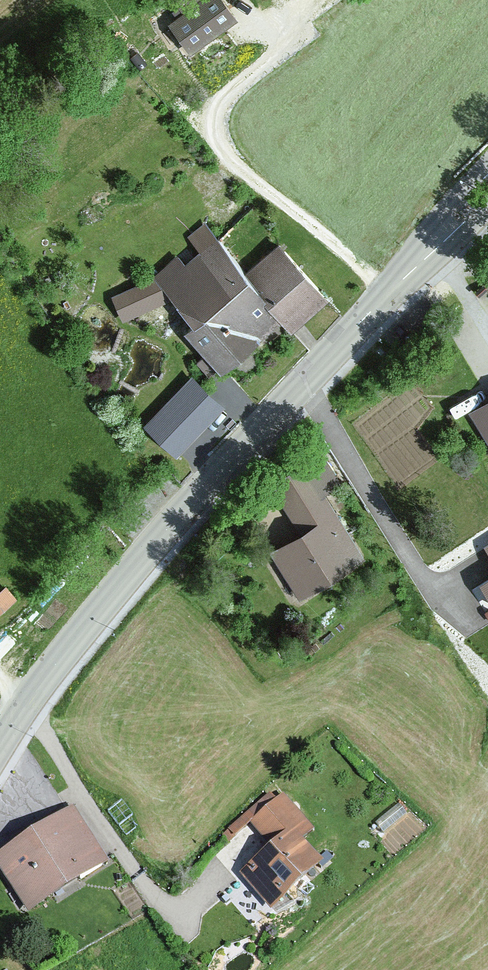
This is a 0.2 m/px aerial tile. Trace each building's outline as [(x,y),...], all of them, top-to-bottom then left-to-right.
[(174,13),(180,19),(173,25),(191,49),(233,18),(220,0),(187,0),(180,5),(182,7),(174,13)] [(254,281),(218,239),(185,266),(178,259),(157,276),(195,323),(231,293),(263,331),(280,316),(254,281)] [(325,298),(278,246),(261,260),(269,269),(254,281),(280,316),(291,328),(325,298)] [(195,323),(188,329),(221,366),(263,331),(231,293),(195,323)] [(192,383),(151,426),(177,451),(219,408),(192,383)] [(476,414),(477,415),(478,414),(487,430),(487,407),(476,414)] [(276,553),(302,596),(315,588),(312,583),(339,566),(342,570),(357,560),(353,555),(359,551),(349,534),(343,538),(332,519),(338,515),(324,494),(336,487),(318,457),(301,467),(304,471),(279,487),(303,525),(307,522),(313,531),(276,553)] [(0,592),(0,611),(14,598),(5,588),(0,592)] [(286,798),(256,827),(275,852),(246,876),(276,912),(330,869),(308,845),(319,833),(286,798)] [(0,855),(0,860),(28,904),(76,874),(80,879),(108,862),(73,808),(46,826),(49,831),(8,858),(4,852),(0,855)]
